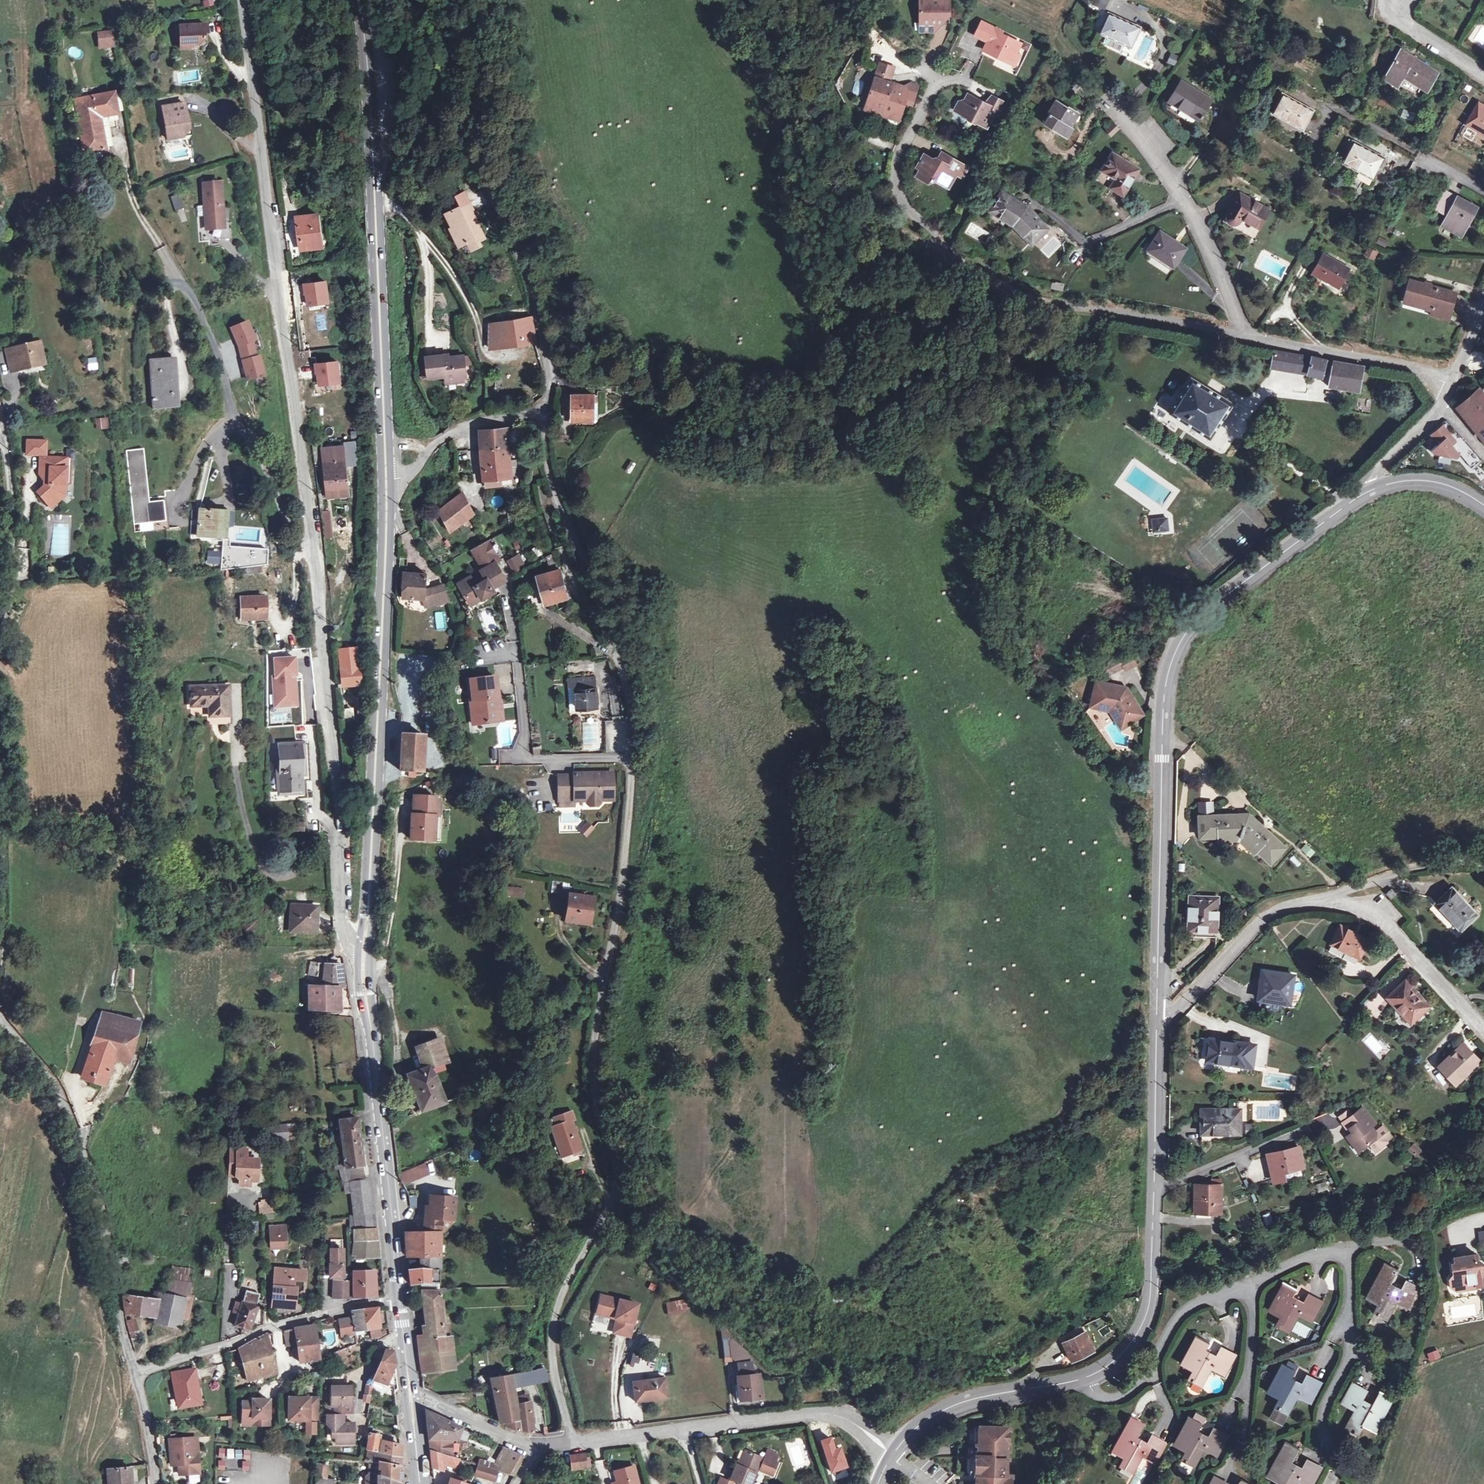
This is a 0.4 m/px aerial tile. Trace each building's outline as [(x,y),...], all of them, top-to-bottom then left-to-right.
[(1091,4),(1104,10),(1106,6),(1093,0),(1091,4)] [(920,1),(920,30),(931,30),(932,32),(942,22),(943,12),(949,12),(950,1),(920,1)] [(1108,13),(1099,33),(1106,36),(1124,44),(1131,47),(1140,27),(1108,13)] [(982,22),(976,36),(989,42),(985,49),(1013,62),(1017,53),(1022,43),(1002,34),(1003,32),(982,22)] [(206,25),(180,27),(181,48),(192,47),(192,44),(198,44),(203,39),(204,33),(206,34),(206,25)] [(109,33),(98,34),(99,43),(110,42),(109,33)] [(1124,44),(1106,36),(1103,43),(1120,51),(1124,44)] [(1400,52),(1384,80),(1396,87),(1402,77),(1427,91),(1437,73),(1400,52)] [(1178,56),(1171,54),(1168,61),(1175,65),(1178,56)] [(963,75),(973,77),(976,63),(966,61),(963,75)] [(867,102),(867,105),(875,107),(873,112),(891,118),(892,113),(900,116),(906,99),(913,101),(916,91),(915,91),(916,85),(910,83),(905,86),(904,87),(889,82),(894,67),(880,63),(874,80),(867,102)] [(867,102),(874,80),(871,79),(864,101),(867,102)] [(1181,81),(1169,100),(1199,120),(1211,100),(1181,81)] [(96,97),(79,100),(88,149),(109,146),(106,126),(119,125),(113,92),(96,95),(96,97)] [(965,99),(961,106),(964,115),(986,127),(994,112),(1001,116),(1007,104),(992,96),(987,106),(983,104),(984,102),(968,94),(965,99)] [(1282,94),(1273,112),(1303,129),(1313,110),(1282,94)] [(959,100),(954,110),(964,115),(961,106),(965,99),(959,100)] [(1058,100),(1043,123),(1066,138),(1073,127),(1071,126),(1074,122),(1071,120),(1077,111),(1070,106),(1069,107),(1058,100)] [(1466,124),(1483,135),(1483,105),(1478,102),(1466,124)] [(184,103),(163,107),(168,139),(183,137),(186,132),(185,124),(188,124),(184,103)] [(1080,113),(1077,111),(1071,120),(1074,122),(1080,113)] [(1118,129),(1113,124),(1106,130),(1111,135),(1118,129)] [(1354,141),(1342,161),(1372,178),(1384,158),(1354,141)] [(924,155),(917,167),(920,169),(917,175),(922,178),(927,180),(933,181),(933,178),(938,178),(941,178),(943,177),(945,176),(952,180),(956,173),(962,164),(942,153),(938,159),(936,158),(932,159),(924,155)] [(1112,154),(1102,170),(1116,178),(1111,187),(1123,194),(1138,169),(1112,154)] [(962,164),(956,173),(962,177),(967,168),(962,164)] [(948,187),(952,180),(945,176),(943,177),(941,178),(938,178),(933,178),(948,187)] [(299,179),(284,182),(287,207),(295,206),(299,233),(300,233),(302,249),(322,246),(317,214),(308,215),(307,203),(299,179)] [(220,182),(203,183),(206,228),(207,228),(223,227),(223,223),(220,182)] [(1448,215),(1457,197),(1446,191),(1436,208),(1448,215)] [(461,206),(470,202),(465,192),(456,197),(461,206)] [(1002,192),(991,210),(1013,225),(1031,243),(1046,228),(1027,207),(1002,192)] [(1228,214),(1228,219),(1229,221),(1231,224),(1235,224),(1238,222),(1241,218),(1258,227),(1269,210),(1240,193),(1228,214)] [(171,198),(175,211),(182,209),(178,196),(171,198)] [(1448,215),(1442,224),(1461,235),(1476,207),(1457,197),(1448,215)] [(446,214),(450,222),(452,228),(451,229),(459,246),(468,241),(472,249),(481,245),(479,240),(485,238),(474,215),(470,218),(467,213),(472,211),(474,210),(470,202),(461,206),(446,214)] [(223,227),(207,228),(208,240),(231,239),(230,222),(223,223),(223,227)] [(1161,232),(1149,249),(1173,266),(1185,249),(1161,232)] [(1388,241),(1381,237),(1379,242),(1386,246),(1388,241)] [(1377,252),(1368,248),(1365,254),(1373,259),(1377,252)] [(1323,254),(1312,272),(1322,278),(1323,277),(1339,286),(1349,269),(1323,254)] [(1408,280),(1402,300),(1430,309),(1435,311),(1437,306),(1454,312),(1458,295),(1408,280)] [(326,282),(305,285),(306,293),(307,293),(309,305),(329,302),(326,282)] [(1269,286),(1263,283),(1260,288),(1266,291),(1269,286)] [(1430,309),(1428,314),(1451,321),(1454,312),(1437,306),(1435,311),(1430,309)] [(532,316),(490,322),(489,348),(535,341),(532,316)] [(236,346),(238,354),(245,380),(260,376),(264,375),(259,356),(255,357),(253,350),(250,341),(252,340),(248,331),(244,322),(229,328),(236,346)] [(250,330),(248,331),(252,340),(250,341),(253,350),(258,349),(250,330)] [(36,343),(13,348),(18,370),(27,368),(26,365),(40,362),(40,361),(36,343)] [(13,348),(5,350),(10,372),(18,370),(13,348)] [(1266,350),(1264,361),(1272,362),(1271,367),(1306,373),(1311,357),(1266,350)] [(443,355),(426,357),(428,378),(445,375),(445,379),(466,376),(464,365),(463,355),(449,357),(444,358),(443,355)] [(471,355),(463,355),(464,365),(472,365),(471,355)] [(1311,357),(1306,373),(1321,377),(1324,364),(1334,367),(1330,385),(1358,390),(1362,367),(1311,357)] [(170,358),(150,359),(153,409),(163,408),(162,406),(174,405),(170,358)] [(96,359),(88,360),(90,369),(97,368),(96,359)] [(337,362),(316,364),(317,372),(318,372),(319,384),(340,382),(337,362)] [(1097,371),(1093,378),(1098,382),(1103,374),(1097,371)] [(1182,392),(1169,413),(1209,439),(1232,404),(1191,378),(1184,389),(1182,387),(1180,388),(1180,390),(1182,392)] [(1457,408),(1476,432),(1483,426),(1483,389),(1481,391),(1480,390),(1457,408)] [(572,395),(572,421),(593,421),(593,395),(572,395)] [(106,419),(96,420),(97,429),(107,428),(106,419)] [(1443,425),(1431,435),(1438,444),(1430,450),(1433,454),(1456,458),(1460,455),(1452,444),(1456,441),(1443,425)] [(508,428),(480,430),(481,449),(509,446),(509,445),(508,428)] [(27,441),(26,455),(45,455),(45,442),(27,441)] [(509,446),(481,449),(481,461),(485,487),(503,485),(513,485),(511,477),(509,460),(510,459),(509,446)] [(343,447),(322,449),(326,490),(341,489),(349,488),(343,447)] [(134,522),(164,519),(162,501),(149,502),(147,502),(146,499),(149,498),(148,488),(145,488),(142,455),(144,455),(144,449),(126,451),(134,522)] [(45,487),(38,493),(50,507),(65,495),(65,485),(66,458),(39,457),(39,474),(45,482),(45,487)] [(631,460),(625,470),(630,473),(636,463),(631,460)] [(462,491),(440,509),(451,531),(473,513),(462,491)] [(198,536),(200,510),(193,509),(191,535),(198,536)] [(226,512),(200,510),(198,536),(224,538),(226,512)] [(321,511),(324,539),(334,538),(332,510),(321,511)] [(471,577),(459,584),(468,600),(480,593),(482,598),(491,593),(489,589),(492,587),(506,579),(495,562),(499,560),(489,540),(471,549),(483,569),(481,570),(484,575),(473,581),(471,577)] [(222,547),(221,570),(266,565),(267,550),(222,547)] [(555,552),(545,557),(549,570),(559,567),(555,552)] [(219,554),(209,553),(209,563),(218,564),(219,554)] [(400,555),(399,572),(405,572),(406,572),(407,555),(400,555)] [(518,555),(511,560),(519,572),(526,568),(518,555)] [(511,560),(509,561),(516,574),(519,572),(511,560)] [(560,570),(537,576),(545,604),(567,598),(560,570)] [(405,572),(403,597),(424,598),(424,606),(444,605),(449,602),(444,586),(431,590),(425,589),(426,574),(406,572),(405,572)] [(480,593),(468,600),(471,605),(482,598),(480,593)] [(266,597),(241,598),(242,620),(250,619),(250,623),(259,623),(259,619),(266,619),(266,597)] [(447,630),(445,611),(435,612),(436,631),(447,630)] [(1131,654),(1120,660),(1124,666),(1126,670),(1136,664),(1131,654)] [(1118,656),(1104,664),(1109,674),(1124,666),(1120,660),(1118,656)] [(274,659),(275,677),(273,677),(275,707),(294,706),(292,682),(294,680),(294,676),(296,675),(294,657),(274,659)] [(357,668),(341,670),(343,686),(358,684),(357,668)] [(495,676),(469,680),(472,700),(469,700),(472,724),(494,721),(491,698),(497,698),(495,676)] [(595,676),(567,678),(568,687),(577,686),(577,689),(575,689),(576,704),(577,709),(597,708),(595,676)] [(1097,682),(1091,705),(1110,710),(1115,711),(1124,726),(1135,719),(1134,717),(1141,712),(1127,689),(1097,682)] [(228,686),(191,687),(191,706),(212,705),(213,716),(229,715),(228,686)] [(577,686),(568,687),(569,704),(576,704),(575,689),(577,689),(577,686)] [(497,698),(491,698),(494,721),(502,720),(499,697),(497,698)] [(351,709),(344,710),(345,719),(352,718),(351,709)] [(1114,721),(1105,727),(1115,744),(1127,747),(1130,736),(1122,734),(1114,721)] [(401,734),(399,770),(402,771),(401,776),(408,776),(409,771),(422,771),(424,772),(425,768),(422,768),(424,735),(401,734)] [(281,771),(278,771),(279,793),(301,792),(300,781),(310,781),(308,744),(279,746),(280,762),(281,771)] [(574,776),(558,776),(559,796),(574,796),(574,800),(587,800),(587,803),(589,806),(598,805),(600,802),(600,800),(613,800),(613,773),(574,774),(574,776)] [(438,815),(439,802),(433,796),(414,795),(413,814),(412,814),(410,838),(434,839),(434,827),(439,824),(441,824),(441,815),(438,815)] [(1199,804),(1200,816),(1212,816),(1212,804),(1199,804)] [(1212,816),(1200,816),(1201,837),(1220,836),(1241,835),(1257,850),(1271,863),(1285,848),(1249,814),(1212,816)] [(578,830),(587,837),(595,828),(586,821),(578,830)] [(1241,835),(1220,836),(1220,840),(1240,839),(1255,853),(1257,850),(1241,835)] [(1314,852),(1307,845),(1303,850),(1310,856),(1314,852)] [(508,887),(508,897),(523,897),(523,887),(508,887)] [(1452,887),(1435,903),(1460,931),(1477,914),(1452,887)] [(1391,889),(1386,893),(1390,898),(1396,893),(1391,889)] [(570,895),(566,920),(588,923),(592,899),(570,895)] [(1190,907),(1190,920),(1194,920),(1194,931),(1204,931),(1204,936),(1216,937),(1217,918),(1218,918),(1218,911),(1217,911),(1217,897),(1194,896),(1194,907),(1190,907)] [(292,905),(290,931),(315,933),(317,907),(292,905)] [(1340,926),(1331,944),(1351,954),(1349,958),(1357,962),(1368,940),(1340,926)] [(310,962),(308,975),(314,976),(316,976),(318,963),(310,962)] [(318,963),(316,976),(323,977),(324,987),(339,987),(339,988),(344,988),(341,964),(326,964),(318,963)] [(1264,971),(1259,997),(1289,1003),(1293,975),(1264,971)] [(1405,981),(1388,998),(1410,1022),(1428,1006),(1405,981)] [(324,987),(309,986),(310,1008),(340,1010),(340,1006),(339,988),(339,987),(324,987)] [(105,1013),(94,1046),(112,1050),(131,1055),(140,1022),(105,1013)] [(1210,1039),(1207,1059),(1252,1066),(1255,1045),(1210,1039)] [(434,1040),(416,1047),(420,1059),(438,1051),(434,1040)] [(1463,1045),(1440,1066),(1455,1082),(1478,1061),(1463,1045)] [(84,1074),(82,1078),(104,1084),(108,1071),(112,1050),(94,1046),(92,1049),(84,1074)] [(90,1049),(81,1073),(84,1074),(92,1049),(90,1049)] [(424,1069),(407,1075),(421,1111),(445,1103),(435,1076),(433,1073),(430,1069),(443,1064),(438,1051),(420,1059),(424,1069)] [(443,1064),(430,1069),(433,1073),(445,1070),(443,1064)] [(1345,1121),(1343,1122),(1348,1129),(1350,1127),(1353,1131),(1351,1133),(1347,1136),(1353,1143),(1356,1141),(1361,1148),(1369,1142),(1376,1150),(1387,1142),(1386,1140),(1392,1136),(1383,1126),(1375,1132),(1371,1126),(1375,1123),(1363,1107),(1351,1116),(1345,1121)] [(1202,1109),(1202,1132),(1239,1133),(1239,1109),(1202,1109)] [(1347,1110),(1340,1116),(1345,1121),(1351,1116),(1347,1110)] [(556,1125),(551,1127),(561,1157),(582,1150),(572,1121),(574,1120),(572,1112),(554,1118),(556,1125)] [(336,1153),(333,1153),(335,1169),(340,1169),(344,1183),(345,1193),(351,1192),(353,1216),(349,1216),(349,1217),(349,1229),(354,1229),(375,1228),(370,1180),(365,1181),(350,1182),(346,1168),(363,1166),(360,1144),(357,1118),(339,1120),(341,1138),(334,1139),(336,1153)] [(287,1124),(261,1127),(261,1142),(288,1140),(287,1124)] [(1415,1156),(1422,1151),(1415,1142),(1408,1148),(1415,1156)] [(1298,1147),(1267,1155),(1275,1181),(1285,1179),(1284,1171),(1303,1167),(1298,1147)] [(229,1150),(228,1176),(240,1176),(239,1185),(250,1186),(250,1181),(257,1181),(257,1169),(254,1168),(255,1159),(246,1159),(247,1151),(229,1150)] [(398,1174),(398,1175),(398,1176),(399,1178),(402,1184),(427,1174),(423,1164),(398,1174)] [(363,1166),(346,1168),(350,1182),(365,1181),(363,1166)] [(1191,1207),(1191,1213),(1202,1213),(1203,1216),(1210,1216),(1210,1211),(1221,1211),(1222,1185),(1195,1184),(1194,1207),(1191,1207)] [(409,1196),(410,1207),(418,1206),(417,1195),(409,1196)] [(424,1233),(405,1233),(407,1257),(420,1255),(421,1268),(439,1270),(440,1252),(440,1245),(440,1230),(441,1219),(452,1220),(453,1220),(454,1198),(430,1196),(430,1207),(426,1207),(424,1233)] [(271,1199),(262,1201),(263,1214),(273,1212),(272,1207),(271,1199)] [(1266,1225),(1273,1223),(1270,1212),(1263,1214),(1266,1225)] [(441,1219),(440,1230),(446,1230),(452,1224),(452,1220),(441,1219)] [(285,1226),(269,1227),(270,1249),(286,1248),(285,1226)] [(354,1234),(354,1240),(358,1240),(358,1242),(377,1241),(375,1228),(354,1229),(354,1234)] [(358,1242),(357,1258),(380,1257),(380,1256),(379,1256),(377,1241),(358,1242)] [(331,1265),(330,1265),(330,1277),(335,1277),(335,1281),(334,1281),(333,1298),(350,1298),(351,1281),(343,1281),(343,1250),(331,1250),(331,1265)] [(1450,1279),(1451,1286),(1457,1290),(1464,1289),(1468,1284),(1477,1282),(1477,1285),(1483,1284),(1483,1266),(1481,1266),(1481,1265),(1480,1265),(1480,1264),(1479,1264),(1478,1264),(1476,1264),(1475,1261),(1477,1261),(1476,1254),(1454,1257),(1455,1263),(1452,1264),(1454,1273),(1450,1279)] [(1385,1263),(1367,1298),(1379,1304),(1375,1313),(1388,1319),(1397,1302),(1410,1309),(1420,1289),(1406,1282),(1401,1291),(1394,1287),(1392,1292),(1388,1289),(1398,1270),(1385,1263)] [(173,1267),(171,1279),(188,1282),(190,1270),(173,1267)] [(421,1268),(408,1269),(410,1282),(410,1284),(422,1283),(428,1283),(439,1283),(439,1270),(421,1268)] [(272,1290),(271,1305),(294,1307),(295,1290),(303,1291),(304,1271),(274,1269),(272,1290)] [(354,1272),(353,1285),(354,1298),(376,1297),(374,1271),(354,1272)] [(171,1279),(168,1295),(186,1297),(188,1282),(171,1279)] [(1284,1282),(1269,1310),(1282,1317),(1278,1325),(1290,1331),(1299,1314),(1312,1321),(1323,1302),(1308,1294),(1304,1303),(1296,1299),(1294,1303),(1290,1301),(1297,1289),(1284,1282)] [(235,1323),(234,1326),(250,1330),(258,1306),(257,1305),(260,1294),(246,1290),(243,1302),(242,1301),(241,1304),(238,1314),(237,1317),(236,1320),(235,1323)] [(428,1337),(417,1338),(419,1355),(421,1372),(433,1370),(430,1353),(452,1351),(451,1336),(444,1337),(443,1329),(439,1292),(438,1292),(422,1291),(428,1337)] [(152,1298),(122,1295),(125,1313),(155,1316),(180,1321),(181,1317),(187,1319),(191,1298),(186,1297),(168,1295),(153,1292),(152,1298)] [(637,1305),(601,1296),(597,1311),(607,1313),(616,1315),(615,1318),(617,1319),(613,1332),(630,1336),(637,1305)] [(687,1300),(667,1303),(668,1310),(688,1307),(687,1300)] [(688,1307),(668,1310),(669,1317),(689,1313),(688,1307)] [(354,1310),(351,1314),(352,1318),(354,1332),(364,1330),(370,1329),(371,1338),(375,1337),(382,1336),(380,1323),(377,1308),(354,1310)] [(155,1316),(154,1321),(179,1326),(180,1321),(155,1316)] [(352,1318),(339,1320),(341,1336),(354,1334),(354,1332),(352,1318)] [(135,1320),(126,1323),(129,1332),(137,1330),(135,1320)] [(313,1325),(294,1328),(296,1343),(299,1362),(316,1359),(316,1358),(314,1344),(317,1344),(314,1325),(313,1325)] [(1082,1325),(1060,1335),(1072,1361),(1094,1350),(1082,1325)] [(294,1328),(283,1331),(285,1345),(296,1343),(294,1328)] [(450,1328),(443,1329),(444,1337),(451,1336),(450,1328)] [(137,1330),(129,1332),(131,1339),(139,1337),(137,1330)] [(252,1341),(240,1348),(249,1376),(250,1380),(264,1376),(272,1373),(269,1354),(270,1354),(270,1353),(269,1353),(269,1350),(267,1334),(266,1335),(252,1341)] [(1197,1335),(1182,1363),(1195,1370),(1190,1378),(1202,1385),(1212,1367),(1225,1375),(1236,1355),(1221,1347),(1216,1357),(1209,1352),(1206,1357),(1203,1355),(1210,1342),(1197,1335)] [(730,1337),(729,1338),(731,1357),(738,1364),(751,1362),(753,1362),(748,1356),(740,1348),(733,1341),(730,1337)] [(729,1338),(722,1339),(724,1358),(731,1357),(729,1338)] [(1438,1348),(1427,1353),(1430,1361),(1441,1357),(1438,1348)] [(320,1358),(320,1365),(335,1359),(336,1361),(345,1357),(342,1349),(320,1358)] [(272,1373),(264,1376),(265,1379),(276,1376),(275,1372),(272,1350),(269,1350),(269,1353),(270,1353),(270,1354),(269,1354),(272,1373)] [(367,1381),(365,1394),(371,1395),(374,1379),(387,1384),(392,1370),(394,1363),(393,1351),(385,1350),(375,1375),(374,1374),(367,1381)] [(452,1351),(430,1353),(433,1370),(447,1369),(453,1363),(452,1351)] [(633,1353),(631,1361),(638,1363),(640,1355),(633,1353)] [(739,1377),(737,1377),(738,1390),(740,1400),(761,1398),(758,1374),(752,1375),(751,1362),(738,1364),(739,1377)] [(1283,1364),(1268,1391),(1280,1398),(1276,1406),(1288,1413),(1297,1396),(1311,1403),(1321,1383),(1307,1375),(1302,1385),(1295,1381),(1293,1385),(1289,1383),(1297,1368),(1288,1363),(1287,1366),(1283,1364)] [(530,1371),(511,1375),(513,1386),(534,1382),(547,1379),(544,1368),(530,1371)] [(193,1371),(171,1376),(178,1410),(196,1406),(195,1398),(199,1397),(193,1371)] [(511,1375),(491,1378),(495,1393),(514,1390),(513,1386),(511,1375)] [(665,1378),(632,1382),(635,1402),(667,1397),(665,1378)] [(1353,1383),(1342,1402),(1356,1410),(1346,1427),(1358,1433),(1362,1425),(1375,1432),(1393,1398),(1381,1391),(1370,1409),(1366,1408),(1368,1404),(1361,1399),(1366,1390),(1353,1383)] [(332,1405),(327,1405),(327,1414),(343,1414),(351,1414),(351,1386),(331,1386),(332,1405)] [(514,1390),(495,1393),(501,1423),(505,1422),(520,1419),(516,1397),(514,1390)] [(520,1419),(505,1422),(505,1426),(516,1430),(533,1433),(529,1402),(526,1402),(526,1399),(520,1400),(519,1396),(516,1397),(520,1419)] [(289,1397),(288,1420),(318,1420),(319,1398),(289,1397)] [(252,1402),(242,1402),(242,1416),(252,1416),(252,1425),(269,1425),(269,1399),(252,1399),(252,1402)] [(1288,1413),(1276,1406),(1270,1417),(1282,1423),(1288,1413)] [(426,1411),(430,1450),(452,1457),(450,1439),(457,1439),(461,1428),(426,1411)] [(1194,1418),(1202,1423),(1205,1418),(1197,1413),(1194,1418)] [(343,1414),(327,1414),(327,1424),(332,1424),(332,1433),(336,1433),(336,1443),(354,1443),(354,1423),(343,1423),(343,1414)] [(242,1416),(242,1425),(252,1425),(252,1416),(242,1416)] [(1189,1416),(1174,1443),(1186,1450),(1182,1458),(1195,1465),(1204,1448),(1217,1455),(1228,1436),(1214,1428),(1208,1437),(1201,1433),(1199,1437),(1195,1435),(1202,1423),(1194,1418),(1189,1416)] [(1130,1417),(1112,1452),(1124,1458),(1120,1466),(1132,1473),(1141,1456),(1155,1463),(1166,1444),(1152,1436),(1146,1445),(1139,1441),(1137,1445),(1133,1443),(1143,1424),(1130,1417)] [(961,1428),(960,1436),(958,1435),(957,1474),(959,1474),(959,1483),(1010,1483),(1010,1475),(1004,1475),(1004,1459),(1007,1459),(1008,1429),(961,1428)] [(369,1434),(366,1450),(367,1450),(400,1456),(401,1446),(400,1446),(379,1441),(380,1436),(369,1434)] [(200,1474),(199,1465),(197,1439),(170,1441),(172,1467),(179,1466),(180,1476),(200,1474)] [(1268,1475),(1280,1482),(1278,1483),(1294,1483),(1297,1480),(1305,1483),(1312,1483),(1321,1468),(1307,1460),(1302,1469),(1294,1465),(1292,1469),(1289,1467),(1299,1448),(1286,1441),(1268,1475)] [(504,1447),(492,1469),(498,1471),(514,1476),(524,1457),(504,1447)] [(219,1449),(219,1469),(242,1469),(242,1459),(250,1459),(250,1450),(234,1450),(234,1449),(219,1449)] [(244,1470),(251,1470),(250,1450),(243,1450),(244,1470)] [(364,1460),(364,1461),(369,1462),(369,1473),(398,1483),(399,1467),(400,1456),(367,1450),(365,1460),(364,1460)] [(452,1457),(430,1450),(432,1467),(443,1470),(442,1461),(448,1461),(449,1465),(457,1467),(459,1459),(452,1457)] [(730,1479),(735,1481),(742,1483),(751,1483),(758,1469),(770,1473),(777,1455),(768,1451),(765,1459),(762,1458),(745,1450),(740,1460),(738,1465),(736,1464),(730,1479)] [(584,1454),(570,1456),(572,1469),(586,1467),(584,1454)] [(317,1464),(315,1477),(326,1479),(327,1465),(326,1465),(317,1464)] [(477,1464),(474,1474),(491,1479),(494,1474),(496,1475),(498,1471),(492,1469),(477,1464)] [(614,1471),(617,1483),(618,1483),(638,1483),(634,1466),(614,1471)] [(101,1470),(103,1481),(108,1480),(109,1483),(131,1483),(130,1467),(107,1469),(101,1470)] [(366,1483),(399,1483),(398,1483),(369,1473),(367,1473),(366,1483)] [(199,1475),(189,1477),(190,1483),(200,1483),(199,1475)]
